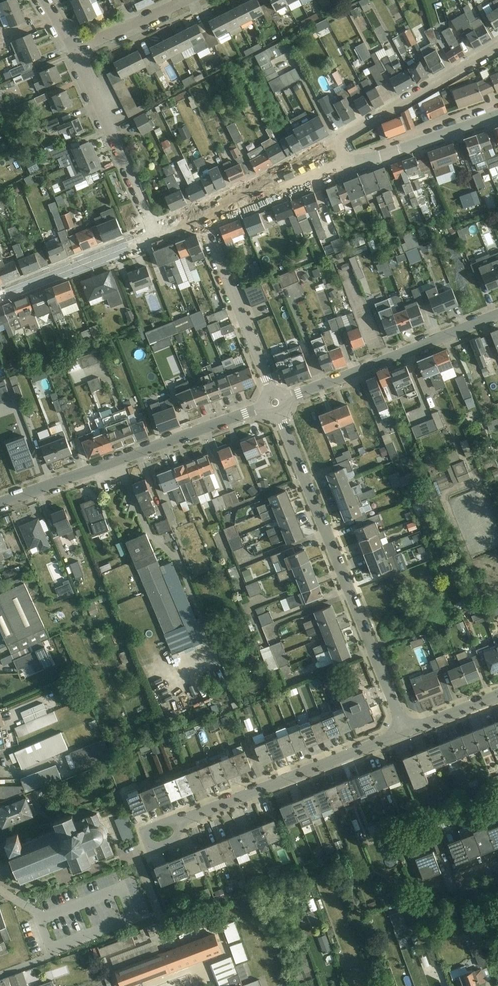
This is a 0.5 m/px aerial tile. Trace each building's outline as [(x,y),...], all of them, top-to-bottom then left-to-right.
[(21,8),(17,0),(7,0),(1,3),(0,3),(0,16),(0,17),(21,8)] [(76,11),(92,4),(90,0),(71,0),(76,11)] [(244,3),(252,20),(265,14),(269,22),(273,20),(275,23),(276,22),(266,4),(261,6),(258,0),(251,0),(244,3)] [(286,0),(271,0),(272,1),(266,4),(276,22),(281,20),(279,17),(280,17),(277,11),(289,5),(286,0)] [(92,4),(76,11),(81,23),(103,14),(97,1),(92,4)] [(497,27),(497,10),(493,1),(490,3),(494,10),(487,14),(485,10),(484,10),(483,7),(479,9),(478,9),(480,13),(489,28),(493,26),(495,29),(497,27)] [(244,3),(232,9),(241,26),(252,20),(244,3)] [(463,7),(466,13),(475,30),(483,44),(492,39),(480,18),(477,20),(476,18),(469,4),(463,7)] [(362,11),(360,6),(351,11),(355,18),(362,15),(360,12),(362,11)] [(453,17),(460,10),(457,7),(449,14),(453,17)] [(5,28),(11,26),(26,20),(21,8),(0,17),(5,28)] [(232,9),(221,15),(229,31),(241,26),(232,9)] [(341,11),(335,14),(339,20),(344,17),(341,11)] [(310,17),(312,22),(319,18),(317,13),(310,17)] [(475,49),(483,44),(475,30),(466,13),(455,19),(451,21),(456,31),(465,26),(469,33),(466,34),(475,49)] [(213,27),(207,30),(215,46),(221,43),(217,37),(229,31),(221,15),(209,21),(213,27)] [(304,25),(312,22),(310,17),(302,21),(304,25)] [(314,24),(320,37),(333,31),(326,18),(314,24)] [(215,46),(207,30),(202,33),(197,24),(185,30),(193,46),(197,53),(209,47),(210,49),(215,46)] [(433,46),(439,42),(433,27),(425,31),(433,46)] [(418,51),(421,50),(410,28),(402,32),(409,47),(415,44),(418,51)] [(185,30),(174,35),(182,52),(193,46),(185,30)] [(466,54),(460,46),(451,31),(444,35),(453,49),(446,54),(452,63),(466,54)] [(22,37),(17,40),(22,51),(36,45),(31,33),(22,37)] [(174,35),(162,41),(170,57),(181,52),(182,52),(174,35)] [(401,54),(405,60),(406,59),(404,55),(405,55),(404,53),(407,52),(398,35),(393,38),(401,54)] [(287,39),(281,42),(287,52),(292,49),(287,39)] [(159,63),(170,57),(162,41),(150,47),(154,54),(148,57),(156,72),(159,78),(165,75),(162,69),(159,63)] [(359,61),(370,56),(364,41),(353,46),(359,61)] [(276,44),(282,55),(287,52),(281,42),(276,44)] [(252,47),(254,52),(262,48),(260,43),(252,47)] [(276,44),(271,47),(276,58),(282,55),(276,44)] [(16,54),(15,54),(19,64),(21,63),(23,64),(27,63),(32,61),(41,57),(36,45),(22,51),(16,54)] [(247,56),(254,52),(252,47),(245,51),(247,56)] [(271,47),(265,50),(271,61),(276,58),(271,47)] [(445,67),(437,49),(424,56),(429,65),(433,74),(445,67)] [(138,50),(126,56),(134,72),(146,66),(150,75),(156,72),(148,57),(143,59),(138,50)] [(264,71),(274,66),(271,61),(265,50),(255,56),(260,66),(260,67),(261,66),(264,71)] [(381,73),(386,70),(379,58),(376,52),(371,54),(374,60),(381,73)] [(222,57),(226,64),(231,61),(228,54),(222,57)] [(407,89),(390,58),(388,55),(382,58),(390,72),(391,71),(394,77),(390,79),(398,93),(407,89)] [(404,71),(401,66),(395,55),(390,58),(407,89),(415,84),(407,70),(404,71)] [(134,72),(126,56),(114,62),(118,69),(121,74),(123,78),(134,72)] [(420,62),(416,64),(413,58),(407,62),(410,67),(409,68),(417,83),(429,76),(420,62)] [(221,60),(214,64),(217,68),(217,69),(224,65),(224,64),(221,60)] [(386,82),(381,73),(374,60),(367,63),(370,68),(369,68),(379,86),(386,82)] [(21,66),(10,70),(13,77),(21,73),(35,68),(32,61),(27,63),(23,64),(23,65),(21,66)] [(38,90),(53,83),(62,79),(56,66),(40,72),(44,80),(35,84),(38,90)] [(264,71),(267,77),(277,71),(274,66),(264,71)] [(22,75),(13,78),(16,83),(38,74),(35,68),(21,73),(22,75)] [(295,68),(290,71),(296,81),(301,79),(295,68)] [(110,79),(121,74),(118,69),(107,74),(110,79)] [(275,92),(285,87),(280,77),(277,71),(267,77),(269,82),(275,92)] [(290,84),(296,81),(290,71),(285,74),(290,84)] [(202,73),(195,77),(197,82),(205,78),(202,73)] [(497,90),(497,73),(490,77),(496,91),(497,90)] [(123,79),(123,78),(121,74),(110,79),(113,85),(123,79)] [(280,77),(285,87),(290,84),(285,74),(280,77)] [(197,82),(195,77),(194,77),(193,75),(182,81),(186,88),(197,82)] [(343,82),(346,87),(354,100),(363,115),(372,109),(364,95),(363,96),(352,77),(343,82)] [(362,82),(361,82),(370,99),(375,108),(384,102),(380,94),(376,87),(373,89),(367,78),(362,82)] [(113,85),(115,90),(126,85),(123,79),(113,85)] [(458,106),(481,98),(475,80),(452,87),(458,106)] [(115,90),(118,96),(129,90),(126,85),(115,90)] [(349,103),(354,100),(346,87),(337,92),(342,101),(335,104),(344,120),(354,114),(349,103)] [(143,90),(146,97),(151,94),(148,88),(143,90)] [(59,111),(64,109),(73,105),(67,90),(54,96),(57,104),(52,106),(54,112),(59,110),(59,111)] [(118,96),(121,101),(132,96),(129,90),(118,96)] [(429,118),(447,111),(439,91),(419,103),(429,118)] [(26,109),(38,104),(50,99),(47,93),(36,98),(24,103),(26,109)] [(132,96),(121,101),(124,106),(134,101),(132,96)] [(332,108),(326,96),(319,100),(325,112),(332,108)] [(190,102),(193,109),(198,106),(195,100),(190,102)] [(124,106),(126,112),(137,106),(134,101),(124,106)] [(137,106),(126,112),(129,117),(147,108),(145,104),(138,107),(137,106)] [(306,111),(297,116),(298,117),(302,125),(312,143),(321,139),(310,120),(306,111)] [(145,112),(134,118),(142,135),(154,129),(145,112)] [(319,115),(310,120),(321,139),(329,134),(319,115)] [(382,140),(406,130),(401,116),(382,124),(377,127),(382,140)] [(298,117),(290,121),(294,129),(304,148),(312,143),(302,125),(298,117)] [(58,118),(45,123),(49,131),(58,127),(60,131),(63,132),(66,139),(72,136),(75,135),(84,131),(79,118),(69,122),(66,123),(61,125),(58,118)] [(283,139),(280,140),(284,147),(289,156),(304,148),(294,129),(290,121),(289,118),(282,122),(286,129),(290,135),(283,139)] [(244,140),(235,122),(227,126),(236,144),(244,140)] [(183,138),(191,134),(186,123),(177,127),(183,138)] [(262,143),(263,145),(273,164),(287,157),(270,127),(266,129),(271,138),(262,143)] [(483,158),(495,154),(485,129),(474,133),(483,158)] [(483,158),(474,133),(463,137),(472,162),(483,158)] [(15,148),(10,139),(1,145),(6,153),(15,148)] [(168,139),(161,142),(162,144),(164,147),(170,144),(168,139)] [(252,141),(245,145),(248,150),(255,146),(252,141)] [(67,153),(72,164),(94,155),(92,150),(94,149),(91,142),(89,143),(89,142),(79,146),(79,147),(70,151),(67,145),(51,152),(54,158),(67,153)] [(431,168),(456,160),(450,142),(425,150),(431,168)] [(251,160),(253,164),(258,173),(273,164),(263,145),(248,153),(251,160)] [(22,153),(30,159),(35,152),(26,146),(22,153)] [(245,174),(250,172),(238,147),(231,150),(235,159),(236,159),(239,164),(233,167),(230,160),(223,164),(232,183),(246,176),(245,174)] [(18,159),(15,152),(8,156),(12,163),(18,159)] [(407,176),(418,171),(412,154),(401,159),(407,176)] [(96,159),(94,155),(72,164),(77,176),(72,178),(63,181),(66,188),(83,181),(80,175),(89,171),(90,172),(100,168),(99,167),(101,166),(98,159),(96,159)] [(199,172),(202,179),(209,193),(218,189),(209,170),(203,156),(195,160),(200,172),(199,172)] [(206,195),(201,186),(199,180),(196,182),(187,163),(185,158),(180,160),(183,164),(180,165),(186,178),(188,177),(190,180),(187,181),(190,186),(186,188),(192,201),(206,195)] [(26,163),(31,172),(40,168),(35,159),(26,163)] [(407,176),(401,159),(391,165),(395,180),(407,176)] [(453,164),(435,168),(438,183),(456,179),(453,164)] [(218,189),(227,185),(218,166),(209,170),(218,189)] [(378,187),(389,182),(385,167),(375,171),(378,187)] [(378,187),(375,171),(359,177),(364,192),(378,187)] [(473,172),(477,189),(484,187),(480,171),(473,172)] [(188,203),(178,182),(174,174),(165,178),(172,194),(165,196),(172,210),(188,203)] [(349,198),(364,192),(359,177),(344,183),(349,198)] [(61,190),(58,183),(53,185),(56,193),(61,190)] [(45,184),(40,186),(42,194),(48,192),(45,184)] [(331,204),(340,200),(332,184),(323,187),(331,204)] [(460,193),(463,208),(468,206),(470,217),(481,215),(475,190),(460,193)] [(306,212),(318,207),(312,192),(300,197),(306,212)] [(306,212),(300,197),(289,201),(295,216),(306,212)] [(277,222),(295,216),(289,201),(271,207),(277,222)] [(92,228),(98,244),(123,233),(113,208),(101,213),(102,216),(95,218),(98,225),(92,227),(92,228)] [(66,229),(62,216),(59,209),(53,211),(56,218),(55,219),(59,231),(58,232),(60,236),(45,242),(48,249),(49,252),(53,261),(68,255),(67,254),(74,251),(75,253),(76,253),(69,236),(68,232),(66,229)] [(253,239),(268,232),(259,211),(244,218),(253,239)] [(63,216),(62,216),(66,229),(67,228),(74,226),(70,213),(63,215),(63,216)] [(229,250),(244,234),(238,219),(220,227),(224,239),(229,250)] [(9,228),(11,235),(19,233),(16,226),(9,228)] [(77,233),(69,236),(76,253),(98,244),(92,228),(77,234),(77,233)] [(488,245),(493,243),(489,232),(483,234),(488,245)] [(194,261),(205,257),(202,248),(197,235),(197,234),(185,239),(194,261)] [(421,259),(413,235),(401,239),(408,263),(421,259)] [(331,239),(333,251),(343,249),(340,237),(331,239)] [(194,261),(185,239),(176,243),(181,258),(185,256),(187,262),(190,271),(194,281),(201,278),(194,261)] [(431,242),(420,242),(421,252),(432,251),(431,242)] [(13,246),(21,265),(25,274),(49,265),(43,250),(25,257),(19,243),(13,246)] [(184,282),(176,260),(180,258),(174,243),(164,247),(177,281),(178,284),(184,282)] [(177,281),(164,247),(154,251),(159,266),(164,264),(171,283),(177,281)] [(3,283),(21,276),(15,261),(5,265),(0,251),(0,275),(3,283)] [(403,253),(396,256),(399,262),(405,259),(403,253)] [(380,276),(391,272),(387,259),(376,263),(380,276)] [(135,291),(154,284),(147,266),(127,273),(135,291)] [(316,268),(311,270),(314,278),(319,277),(316,268)] [(111,307),(123,303),(111,269),(81,281),(89,301),(90,301),(91,305),(107,298),(111,307)] [(282,287),(298,282),(295,269),(278,274),(282,287)] [(65,315),(80,309),(69,280),(53,286),(65,315)] [(245,287),(250,305),(266,301),(262,283),(245,287)] [(431,313),(444,308),(435,284),(422,289),(431,313)] [(65,315),(53,286),(46,289),(53,311),(56,321),(66,318),(65,315)] [(328,289),(331,297),(336,295),(333,287),(328,289)] [(37,317),(53,311),(46,289),(30,295),(37,317)] [(147,296),(150,310),(159,308),(155,294),(147,296)] [(32,330),(40,327),(28,296),(13,302),(23,327),(30,324),(32,330)] [(411,325),(423,320),(415,301),(403,306),(411,325)] [(23,327),(13,302),(3,306),(11,327),(15,325),(17,329),(23,327)] [(11,327),(3,306),(0,307),(0,325),(4,323),(6,329),(10,337),(14,335),(11,327)] [(411,325),(403,306),(390,311),(397,330),(411,325)] [(226,308),(207,316),(210,324),(218,321),(229,316),(226,308)] [(135,320),(132,309),(125,312),(129,322),(135,320)] [(353,311),(328,317),(331,328),(356,322),(353,311)] [(386,334),(397,330),(390,311),(379,315),(386,334)] [(195,326),(204,322),(201,314),(192,318),(195,326)] [(179,332),(194,326),(190,315),(174,321),(179,332)] [(179,332),(174,321),(146,332),(150,344),(157,341),(179,332)] [(196,331),(208,325),(206,321),(204,322),(195,326),(194,326),(196,331)] [(221,328),(218,321),(210,324),(208,325),(211,333),(221,329),(221,328)] [(232,323),(221,328),(221,329),(224,335),(235,330),(232,323)] [(90,327),(90,328),(95,341),(103,339),(98,324),(90,327)] [(352,347),(364,342),(357,325),(345,330),(352,347)] [(497,326),(489,329),(497,354),(497,326)] [(95,341),(90,328),(82,332),(85,341),(90,339),(91,343),(95,341)] [(468,339),(479,367),(486,364),(482,352),(486,351),(479,335),(468,339)] [(157,341),(150,344),(155,355),(161,352),(160,350),(161,349),(157,341)] [(63,344),(57,346),(60,353),(66,351),(63,344)] [(334,367),(345,362),(338,344),(326,348),(334,367)] [(334,367),(326,348),(314,353),(322,371),(334,367)] [(438,371),(451,365),(443,348),(430,354),(438,371)] [(102,350),(78,358),(83,368),(106,360),(102,350)] [(438,371),(430,354),(416,361),(424,378),(438,371)] [(234,393),(245,388),(236,366),(232,357),(222,360),(223,364),(234,393)] [(83,368),(78,358),(65,362),(70,373),(83,368)] [(298,379),(310,375),(303,358),(292,363),(298,379)] [(236,366),(245,388),(256,384),(250,367),(246,368),(244,363),(236,366)] [(298,379),(292,363),(282,366),(289,383),(298,379)] [(398,395),(414,389),(404,363),(388,369),(398,395)] [(234,393),(223,364),(211,369),(223,397),(234,393)] [(211,401),(223,397),(211,369),(210,365),(198,369),(204,384),(211,401)] [(44,366),(30,371),(34,381),(48,376),(44,366)] [(398,395),(388,369),(377,373),(382,386),(386,384),(392,400),(399,398),(398,395)] [(457,375),(466,409),(474,407),(465,373),(457,375)] [(23,396),(16,375),(10,378),(17,398),(23,396)] [(372,403),(383,398),(374,376),(363,380),(372,403)] [(99,377),(88,381),(92,392),(103,387),(99,377)] [(0,388),(0,403),(11,399),(4,380),(0,382),(0,386),(0,387),(0,388)] [(211,401),(204,384),(191,389),(198,406),(211,401)] [(185,411),(198,406),(191,389),(176,394),(185,411)] [(65,397),(59,399),(63,410),(63,411),(69,408),(65,397)] [(160,432),(180,424),(171,398),(165,400),(168,408),(162,410),(159,402),(151,405),(160,432)] [(63,410),(59,399),(53,401),(57,412),(63,410)] [(138,440),(149,436),(143,420),(137,422),(130,400),(123,402),(125,409),(138,440)] [(339,427),(352,421),(344,403),(330,409),(339,427)] [(138,440),(125,409),(112,413),(111,410),(109,409),(100,412),(102,417),(114,449),(138,440)] [(339,427),(330,409),(316,415),(324,433),(339,427)] [(438,410),(431,412),(433,417),(412,425),(416,436),(444,426),(438,410)] [(101,454),(114,449),(102,417),(95,419),(99,430),(93,432),(101,454)] [(52,435),(63,431),(60,423),(49,428),(52,435)] [(61,458),(73,453),(63,431),(51,436),(61,458)] [(101,454),(93,432),(79,437),(82,445),(84,444),(90,458),(101,454)] [(17,472),(35,465),(25,436),(7,443),(17,472)] [(61,458),(51,436),(39,440),(47,463),(61,458)] [(268,450),(263,437),(256,440),(255,436),(241,442),(248,459),(249,459),(250,464),(257,461),(256,456),(262,454),(262,453),(268,450)] [(460,440),(462,450),(469,448),(467,438),(460,440)] [(386,443),(390,458),(397,456),(393,441),(386,443)] [(231,483),(242,479),(230,446),(218,451),(231,483)] [(241,447),(235,451),(238,457),(244,454),(241,447)] [(203,477),(216,472),(208,454),(196,459),(203,477)] [(203,477),(196,459),(185,463),(200,502),(201,503),(212,499),(209,491),(205,493),(199,479),(203,477)] [(452,483),(469,478),(464,460),(447,465),(452,483)] [(195,504),(200,502),(185,463),(173,468),(180,485),(186,482),(195,504)] [(331,491),(349,484),(343,467),(325,473),(331,491)] [(180,485),(173,468),(157,474),(164,493),(173,489),(178,504),(180,503),(184,512),(190,509),(180,485)] [(401,486),(408,484),(406,475),(399,476),(401,486)] [(450,477),(435,481),(437,491),(453,486),(450,477)] [(145,516),(156,512),(151,500),(153,499),(146,479),(133,484),(145,516)] [(261,482),(257,483),(261,491),(268,489),(268,479),(261,480),(261,482)] [(331,491),(336,504),(354,497),(349,484),(331,491)] [(253,485),(247,490),(252,496),(258,491),(253,485)] [(235,490),(229,493),(234,504),(240,502),(235,490)] [(257,507),(260,513),(291,501),(287,490),(268,497),(270,502),(257,507)] [(229,493),(212,499),(217,511),(234,504),(229,493)] [(342,520),(360,513),(354,497),(336,504),(342,520)] [(92,537),(110,531),(100,503),(99,503),(97,498),(81,504),(92,537)] [(162,503),(168,518),(171,526),(177,524),(168,501),(162,503)] [(277,520),(296,513),(291,501),(260,513),(263,521),(275,516),(276,519),(277,519),(277,520)] [(74,547),(79,545),(64,508),(51,514),(59,536),(66,533),(69,540),(70,539),(74,547)] [(267,530),(270,538),(301,525),(296,513),(277,520),(272,522),(274,527),(267,530)] [(168,518),(155,523),(160,534),(172,530),(171,526),(168,518)] [(40,551),(50,547),(38,519),(21,526),(33,553),(40,550),(40,551)] [(414,520),(406,523),(409,530),(417,528),(414,520)] [(352,529),(356,541),(376,533),(372,521),(352,529)] [(235,524),(225,529),(229,539),(239,535),(235,524)] [(287,544),(305,536),(301,525),(270,538),(272,545),(285,539),(287,544)] [(8,549),(1,532),(0,532),(0,562),(5,560),(2,552),(8,549)] [(127,541),(173,654),(172,654),(173,657),(208,644),(207,641),(209,640),(199,618),(197,619),(172,562),(161,566),(158,560),(157,560),(146,533),(127,541)] [(361,553),(381,545),(376,533),(356,541),(361,553)] [(239,535),(229,539),(234,551),(244,547),(242,542),(244,541),(245,542),(250,540),(247,534),(240,537),(239,535)] [(415,547),(420,560),(427,558),(421,544),(415,547)] [(361,553),(366,564),(385,557),(381,545),(361,553)] [(274,563),(278,573),(310,560),(306,549),(295,553),(293,547),(271,556),(274,563)] [(64,549),(60,550),(64,561),(68,560),(64,549)] [(370,576),(390,568),(385,557),(366,564),(370,576)] [(297,580),(315,572),(310,560),(278,573),(281,580),(295,575),(297,580)] [(78,561),(71,564),(77,579),(84,576),(78,561)] [(109,562),(99,565),(101,571),(111,567),(109,562)] [(236,566),(227,569),(232,580),(240,577),(236,566)] [(10,568),(2,571),(5,579),(13,576),(10,568)] [(297,580),(301,592),(320,584),(315,572),(297,580)] [(252,575),(245,578),(247,584),(254,581),(252,575)] [(50,638),(22,577),(5,585),(3,581),(0,582),(0,628),(12,654),(42,641),(50,638)] [(65,584),(56,588),(59,595),(67,592),(69,595),(74,593),(69,580),(64,582),(65,584)] [(258,581),(246,585),(251,597),(263,592),(258,581)] [(306,603),(325,596),(320,584),(301,592),(280,600),(285,611),(306,602),(306,603)] [(94,601),(86,604),(91,616),(99,613),(94,601)] [(304,623),(306,630),(337,618),(332,604),(331,605),(331,606),(315,612),(315,611),(314,612),(316,618),(304,623)] [(264,607),(256,610),(263,626),(274,622),(270,611),(265,613),(264,611),(266,610),(264,607)] [(470,615),(473,622),(484,618),(482,611),(470,615)] [(324,637),(342,630),(337,618),(306,630),(309,637),(321,632),(324,637)] [(313,648),(316,655),(347,642),(342,630),(324,637),(326,642),(313,648)] [(412,648),(424,643),(421,637),(410,641),(412,648)] [(54,664),(42,641),(12,654),(15,660),(14,660),(14,661),(18,670),(31,663),(35,672),(54,664)] [(281,641),(270,646),(275,658),(286,653),(281,641)] [(9,648),(6,642),(0,645),(0,649),(1,652),(9,648)] [(351,656),(352,656),(347,642),(316,655),(321,667),(334,662),(334,663),(335,662),(350,656),(351,656)] [(270,646),(260,650),(269,672),(279,668),(275,658),(270,646)] [(495,646),(481,651),(489,673),(497,669),(497,654),(495,646)] [(122,662),(128,661),(127,651),(120,652),(122,662)] [(286,653),(275,658),(279,668),(290,664),(286,653)] [(15,660),(12,654),(1,659),(3,665),(14,661),(14,660),(15,660)] [(467,682),(479,677),(471,659),(459,664),(467,682)] [(67,669),(65,670),(69,679),(76,676),(70,663),(66,665),(67,669)] [(467,682),(459,664),(446,670),(453,688),(467,682)] [(355,668),(348,671),(351,677),(357,674),(355,668)] [(417,700),(442,690),(434,669),(408,679),(417,700)] [(328,673),(321,676),(324,684),(331,681),(328,673)] [(352,728),(374,719),(363,691),(354,694),(353,694),(347,696),(347,697),(340,700),(352,728)] [(86,699),(74,703),(78,713),(90,709),(86,699)] [(43,703),(21,712),(26,723),(48,714),(43,703)] [(250,706),(243,708),(245,715),(253,712),(250,706)] [(341,733),(352,729),(343,707),(332,712),(341,733)] [(341,733),(332,712),(332,710),(321,714),(330,738),(341,733)] [(26,723),(15,728),(19,738),(58,721),(54,711),(48,714),(26,723)] [(319,742),(330,738),(321,714),(310,719),(310,720),(319,742)] [(227,716),(220,719),(223,726),(230,723),(227,716)] [(95,719),(89,723),(91,728),(98,725),(95,719)] [(217,720),(206,724),(209,731),(220,727),(217,720)] [(319,742),(310,720),(299,725),(307,747),(319,742)] [(497,741),(497,737),(492,722),(481,726),(489,744),(497,741)] [(296,751),(307,747),(299,725),(298,723),(289,726),(291,732),(289,733),(296,751)] [(3,731),(2,726),(0,727),(0,749),(11,746),(8,729),(3,731)] [(489,744),(481,726),(470,730),(477,749),(489,744)] [(285,755),(296,751),(289,733),(287,728),(285,727),(277,730),(275,732),(285,755)] [(467,753),(477,749),(470,730),(459,735),(467,753)] [(19,761),(23,770),(68,749),(61,732),(9,754),(13,763),(19,761)] [(285,755),(275,732),(264,736),(274,760),(285,755)] [(182,733),(174,736),(176,743),(184,740),(182,733)] [(262,764),(274,760),(264,736),(263,733),(253,736),(255,741),(252,742),(250,736),(246,737),(247,740),(252,754),(257,753),(262,764)] [(467,753),(459,735),(447,740),(455,758),(467,753)] [(104,739),(70,753),(78,771),(111,758),(104,739)] [(241,773),(252,768),(247,757),(252,754),(247,740),(241,742),(242,745),(232,749),(234,755),(233,755),(241,773)] [(443,762),(455,758),(447,740),(436,744),(443,762)] [(443,762),(436,744),(425,748),(432,767),(443,762)] [(159,745),(151,748),(153,755),(162,752),(159,745)] [(421,772),(432,767),(425,748),(414,753),(421,772)] [(241,773),(233,755),(229,757),(226,751),(218,754),(221,760),(228,778),(241,773)] [(421,772),(414,753),(400,758),(411,787),(424,782),(421,772)] [(200,769),(209,765),(206,758),(197,761),(200,769)] [(216,782),(228,778),(221,760),(209,765),(216,782)] [(386,784),(397,780),(390,762),(379,766),(386,784)] [(23,786),(25,792),(61,778),(56,765),(21,779),(23,786)] [(194,791),(205,787),(198,769),(197,765),(185,770),(194,791)] [(216,782),(209,765),(198,769),(205,787),(216,782)] [(386,784),(379,766),(368,770),(374,788),(386,784)] [(194,791),(185,770),(174,774),(176,778),(183,796),(194,791)] [(363,792),(374,788),(368,770),(356,774),(363,792)] [(363,792),(356,774),(345,779),(352,797),(363,792)] [(172,800),(183,796),(176,778),(172,779),(170,775),(163,778),(164,782),(172,800)] [(340,801),(352,797),(345,779),(333,783),(340,801)] [(0,803),(0,802),(25,792),(23,786),(1,787),(1,784),(5,784),(5,780),(0,780),(0,803)] [(172,800),(164,782),(153,786),(160,804),(172,800)] [(340,801),(333,783),(322,787),(329,805),(340,801)] [(147,809),(160,804),(153,786),(149,788),(149,786),(140,790),(147,809)] [(147,809),(140,790),(139,787),(126,792),(135,813),(147,809)] [(317,810),(329,805),(322,787),(310,792),(317,810)] [(43,789),(33,793),(37,801),(46,797),(43,789)] [(317,810),(310,792),(299,796),(306,814),(317,810)] [(295,818),(306,814),(299,796),(289,800),(295,818)] [(37,815),(32,804),(30,804),(27,797),(5,806),(4,804),(0,806),(0,823),(2,828),(37,815)] [(295,818),(289,800),(276,805),(283,823),(295,818)] [(11,847),(7,849),(11,859),(9,864),(11,871),(16,873),(17,873),(21,883),(71,864),(74,870),(114,854),(107,838),(107,836),(108,834),(108,833),(108,832),(108,830),(107,829),(107,828),(106,826),(105,826),(105,825),(104,824),(103,823),(102,823),(101,822),(97,813),(87,817),(89,821),(84,823),(85,826),(81,828),(78,828),(75,821),(73,814),(54,821),(57,829),(22,842),(18,833),(7,838),(11,847)] [(115,820),(124,842),(135,837),(127,815),(115,820)] [(267,842),(278,838),(271,819),(260,823),(267,842)] [(305,834),(315,829),(312,822),(301,827),(305,834)] [(267,842),(260,823),(249,828),(257,846),(267,842)] [(367,826),(369,836),(378,835),(376,824),(367,826)] [(245,851),(257,846),(249,828),(238,832),(245,851)] [(245,851),(238,832),(226,837),(233,855),(245,851)] [(221,860),(233,855),(226,837),(214,842),(221,860)] [(452,864),(467,858),(458,838),(444,844),(452,864)] [(210,864),(221,860),(214,842),(203,846),(210,864)] [(199,869),(210,864),(203,846),(191,850),(199,869)] [(199,869),(191,850),(178,856),(185,874),(199,869)] [(173,879),(185,874),(178,856),(165,861),(173,879)] [(173,879),(165,861),(151,866),(158,885),(173,879)] [(387,911),(395,930),(403,926),(395,908),(387,911)] [(223,923),(227,942),(239,939),(235,921),(223,923)] [(6,927),(0,930),(4,941),(10,939),(6,927)] [(326,934),(317,936),(322,953),(331,951),(326,934)] [(223,958),(218,937),(115,965),(120,985),(130,985),(157,979),(156,976),(223,958)] [(398,940),(400,947),(407,944),(404,937),(398,940)] [(241,940),(230,944),(236,962),(247,959),(241,940)] [(119,949),(116,941),(99,947),(101,955),(119,949)] [(485,963),(480,941),(471,943),(476,965),(485,963)] [(9,952),(5,942),(0,944),(0,955),(9,952)] [(433,947),(426,950),(431,965),(438,963),(433,947)] [(216,984),(224,981),(222,976),(236,972),(231,955),(210,962),(216,984)] [(486,985),(478,966),(458,974),(462,985),(485,985),(486,985)] [(234,985),(263,985),(260,977),(234,985)]
